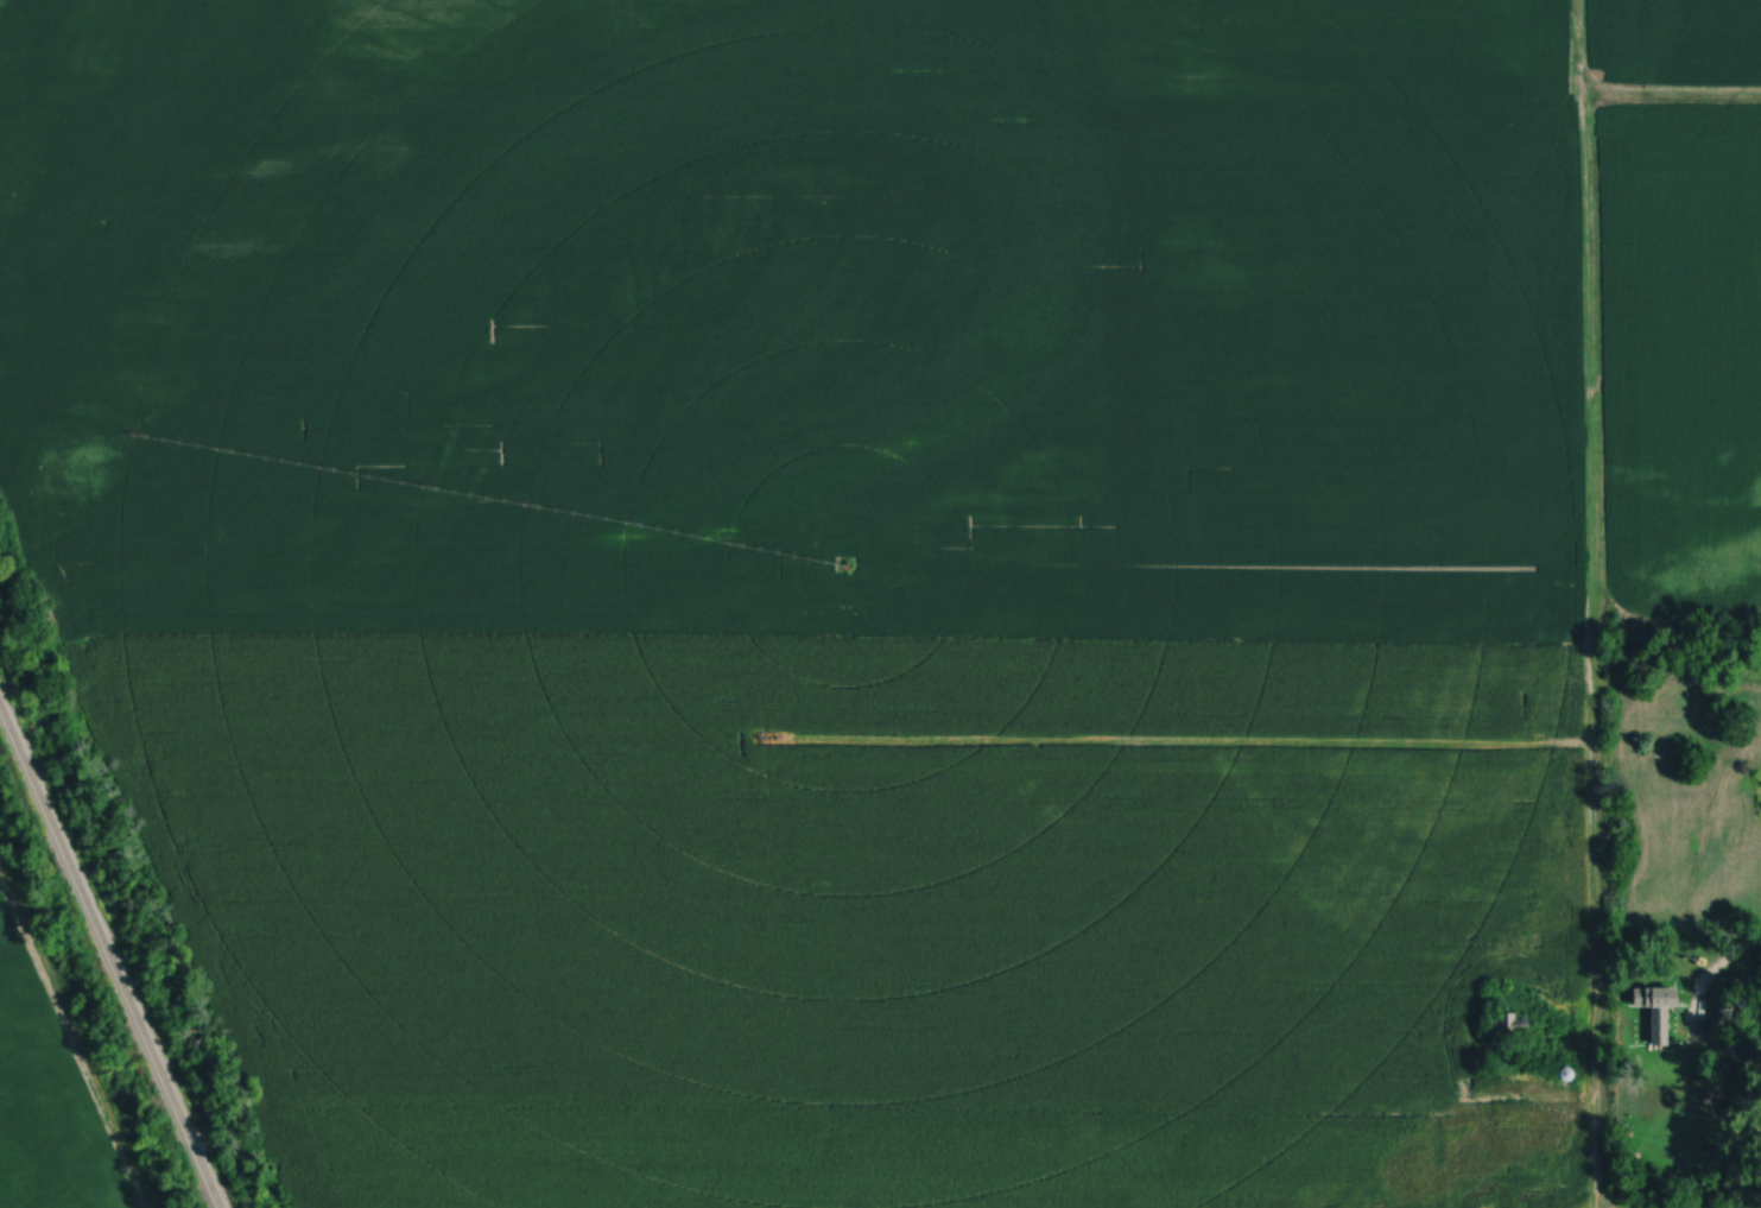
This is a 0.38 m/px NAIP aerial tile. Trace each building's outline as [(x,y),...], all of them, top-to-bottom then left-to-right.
[(1507,1013),(1507,1039),(1525,1039),(1525,1030),(1534,1030),(1534,1026),(1523,1026),(1523,1013),(1507,1013)]
